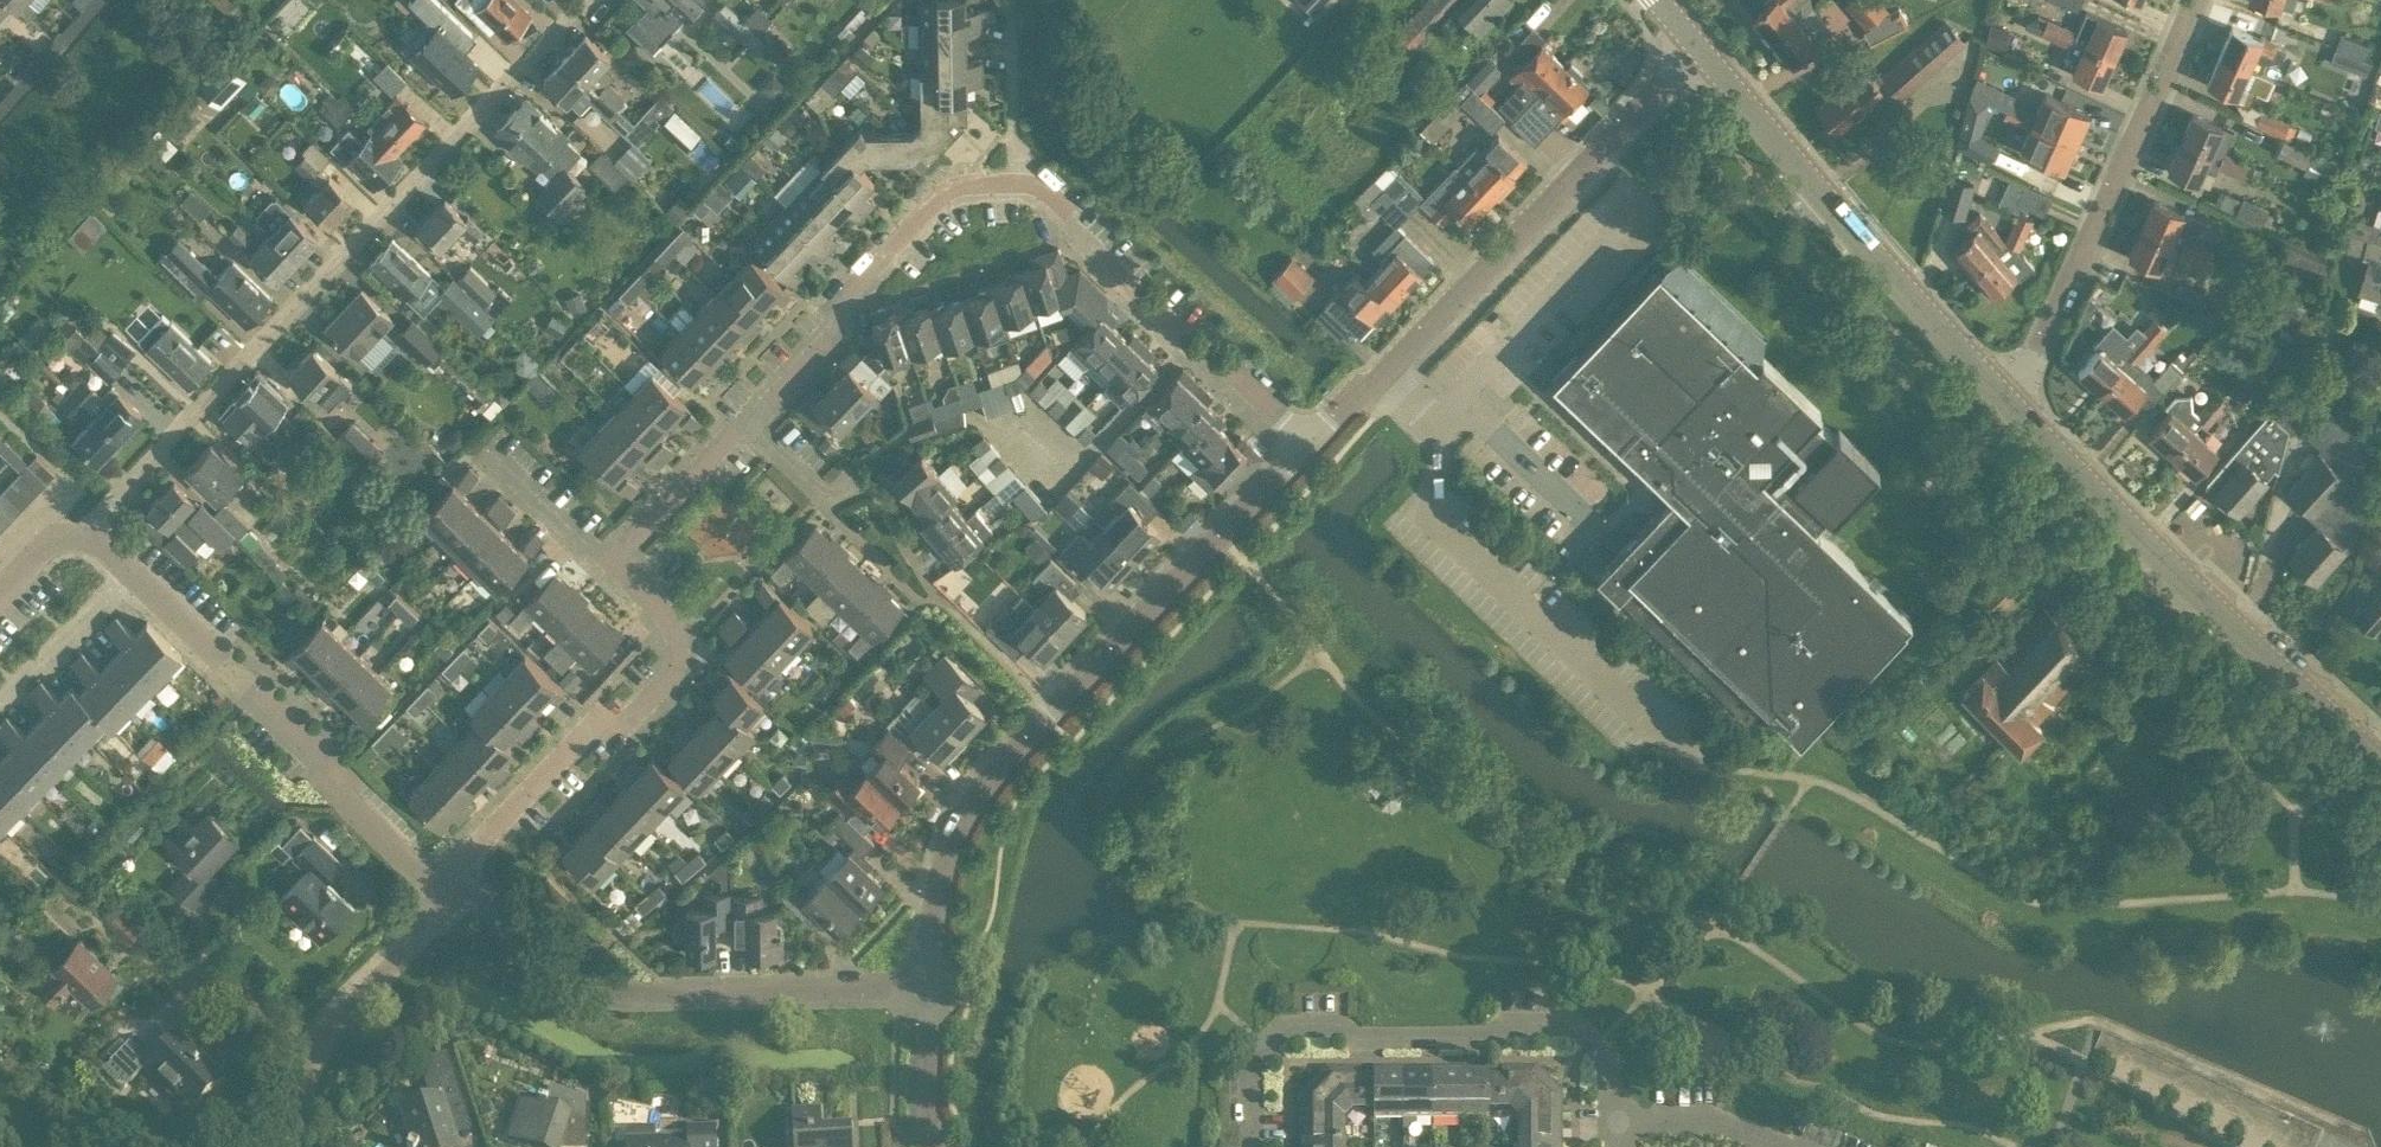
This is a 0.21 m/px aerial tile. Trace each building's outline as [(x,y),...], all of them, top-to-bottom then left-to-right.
[(17,2),(16,3),(29,15),(37,6),(30,0),(14,0),(17,2)] [(83,23),(104,0),(103,0),(89,0),(75,15),(83,23)] [(225,9),(233,0),(216,0),(225,9)] [(440,0),(409,0),(436,26),(413,50),(453,88),(477,62),(461,46),(474,32),(440,0)] [(518,0),(458,0),(490,30),(494,25),(508,38),(532,13),(518,0)] [(682,20),(683,21),(702,0),(641,0),(648,6),(628,28),(653,51),(682,20)] [(981,9),(965,9),(964,0),(918,0),(918,21),(981,20),(981,9)] [(1318,17),(1334,0),(1301,0),(1318,17)] [(1395,31),(1410,45),(1414,41),(1420,46),(1430,36),(1424,30),(1453,0),(1425,0),(1395,31)] [(1469,45),(1512,0),(1463,0),(1454,9),(1462,16),(1451,28),(1469,45)] [(1772,38),(1797,18),(1790,10),(1802,0),(1770,0),(1752,15),(1762,27),(1760,32),(1767,40),(1773,39),(1772,38)] [(1908,24),(1900,6),(1890,11),(1887,7),(1888,6),(1882,0),(1847,0),(1845,2),(1864,24),(1862,26),(1871,43),(1908,24)] [(2078,10),(2082,0),(2055,0),(2078,10)] [(756,33),(757,31),(725,1),(714,13),(747,43),(749,41),(756,33)] [(862,7),(838,32),(848,41),(877,11),(872,7),(867,12),(862,7)] [(2073,38),(2114,56),(2126,28),(2086,9),(2076,30),(2073,38)] [(75,15),(55,37),(64,45),(83,23),(75,15)] [(2056,37),(2062,23),(2047,16),(2041,30),(2056,37)] [(1807,55),(1832,34),(1821,22),(1809,32),(1797,18),(1772,38),(1773,39),(1774,40),(1772,45),(1779,54),(1784,52),(1793,62),(1803,53),(1807,55)] [(380,40),(390,29),(380,20),(369,30),(380,40)] [(919,47),(966,46),(965,32),(982,32),(981,20),(918,21),(919,47)] [(1853,120),(1886,92),(1889,95),(1892,92),(1899,100),(1964,41),(1945,20),(1881,76),(1878,72),(1873,76),(1859,60),(1841,76),(1845,81),(1817,105),(1838,129),(1851,118),(1853,120)] [(1986,44),(2000,47),(2004,26),(1991,23),(1986,44)] [(2062,23),(2056,37),(2070,43),(2067,51),(2078,56),(2072,70),(2101,84),(2114,56),(2073,38),(2076,30),(2062,23)] [(2219,53),(2260,72),(2265,61),(2267,62),(2275,59),(2280,61),(2286,48),(2276,44),(2277,42),(2262,35),(2261,38),(2231,25),(2219,53)] [(872,44),(880,35),(872,27),(864,36),(872,44)] [(756,33),(749,41),(761,51),(768,43),(756,33)] [(616,106),(616,105),(625,96),(609,81),(615,75),(603,64),(609,57),(586,34),(564,57),(588,80),(616,106)] [(64,45),(55,37),(35,59),(44,67),(64,45)] [(776,44),(787,54),(793,47),(783,38),(776,44)] [(1517,82),(1497,103),(1513,119),(1529,103),(1543,88),(1565,65),(1542,43),(1510,76),(1517,82)] [(840,49),(834,44),(827,51),(833,57),(840,49)] [(875,56),(861,44),(851,55),(865,67),(875,56)] [(919,73),(982,71),(982,60),(966,60),(966,46),(919,47),(919,73)] [(2365,57),(2335,46),(2330,60),(2366,73),(2371,60),(2364,58),(2365,57)] [(2274,78),(2260,72),(2219,53),(2206,81),(2234,94),(2232,97),(2248,104),(2254,90),(2266,96),(2274,78)] [(221,107),(248,78),(226,57),(199,85),(221,107)] [(616,105),(616,106),(588,80),(564,57),(543,80),(567,102),(568,101),(579,112),(591,100),(616,122),(625,114),(616,105)] [(850,78),(857,71),(843,58),(837,65),(850,78)] [(44,67),(35,59),(15,82),(24,89),(44,67)] [(1543,88),(1529,103),(1551,125),(1588,87),(1578,78),(1583,73),(1571,61),(1566,66),(1565,65),(1543,88)] [(391,93),(404,79),(386,62),(373,75),(391,93)] [(919,73),(920,99),(947,98),(947,99),(967,98),(967,84),(982,83),(982,71),(919,73)] [(834,95),(841,87),(828,75),(821,82),(834,95)] [(1500,110),(1494,105),(1493,106),(1491,103),(1492,102),(1480,92),(1468,80),(1467,81),(1466,80),(1449,98),(1420,130),(1433,142),(1462,110),(1457,105),(1461,101),(1492,131),(1505,117),(1499,111),(1500,110)] [(15,82),(0,99),(0,108),(4,111),(24,89),(15,82)] [(1496,98),(1484,88),(1480,92),(1492,102),(1496,98)] [(322,100),(326,104),(322,108),(325,111),(324,112),(337,124),(354,107),(340,94),(337,98),(330,91),(322,100)] [(819,111),(826,103),(813,91),(805,98),(819,111)] [(253,117),(267,103),(255,93),(247,101),(242,107),(253,117)] [(637,144),(673,105),(661,93),(624,132),(637,144)] [(397,95),(387,105),(368,125),(395,152),(424,121),(397,95)] [(567,167),(576,157),(580,152),(566,138),(567,137),(525,98),(511,113),(567,167)] [(939,147),(967,118),(967,98),(947,99),(947,98),(920,99),(920,123),(917,127),(939,147)] [(2036,121),(2075,139),(2088,111),(2059,98),(2052,114),(2041,109),(2039,113),(2036,121)] [(179,100),(157,120),(173,137),(195,117),(179,100)] [(2017,120),(2024,107),(2010,100),(2003,114),(2017,120)] [(1513,119),(1511,122),(1534,144),(1551,125),(1529,103),(1513,119)] [(700,131),(674,107),(660,121),(686,146),(700,131)] [(2063,167),(2075,139),(2036,121),(2039,113),(2024,107),(2017,120),(2030,126),(2020,148),(2063,167)] [(2262,109),(2255,124),(2283,136),(2290,121),(2262,109)] [(2180,139),(2259,175),(2262,168),(2253,164),(2225,151),(2226,148),(2214,142),(2222,125),(2192,112),(2180,139)] [(567,167),(511,113),(496,129),(538,168),(540,166),(553,177),(537,195),(559,215),(586,185),(567,167)] [(788,136),(796,128),(786,118),(778,126),(788,136)] [(1989,162),(1998,141),(1961,125),(1956,145),(1989,162)] [(1647,139),(1654,145),(1667,132),(1661,126),(1647,139)] [(178,144),(159,127),(147,139),(166,157),(178,144)] [(764,141),(774,150),(787,136),(778,127),(764,141)] [(889,132),(866,133),(860,127),(839,149),(858,168),(859,167),(866,159),(889,159),(889,132)] [(889,159),(912,159),(921,167),(939,147),(917,127),(912,132),(889,132),(889,159)] [(378,184),(402,158),(372,130),(361,141),(347,128),(330,146),(344,159),(347,155),(378,184)] [(733,148),(738,142),(731,134),(725,140),(733,148)] [(1498,134),(1483,150),(1476,144),(1456,164),(1492,198),(1502,188),(1505,191),(1515,181),(1512,177),(1527,162),(1498,134)] [(2308,147),(2284,136),(2277,151),(2302,162),(2308,147)] [(630,139),(612,155),(629,174),(647,158),(630,139)] [(1944,139),(1940,158),(1950,161),(1955,141),(1944,139)] [(2259,175),(2180,139),(2167,167),(2197,180),(2203,167),(2215,173),(2218,167),(2246,180),(2249,172),(2259,176),(2259,175)] [(330,223),(353,199),(320,167),(330,157),(312,140),(302,151),(305,154),(296,164),(319,186),(306,200),(330,223)] [(1650,163),(1658,154),(1650,146),(1641,155),(1650,163)] [(621,169),(606,154),(607,153),(602,149),(589,164),(615,189),(628,175),(621,168),(621,169)] [(867,211),(875,202),(864,192),(874,181),(859,167),(858,168),(839,149),(826,163),(821,157),(817,162),(822,167),(821,168),(867,211)] [(10,160),(0,151),(0,171),(10,160)] [(747,166),(754,158),(748,152),(740,160),(747,166)] [(145,164),(151,170),(160,168),(162,159),(156,153),(147,155),(145,164)] [(838,219),(848,209),(859,219),(867,211),(821,168),(808,156),(792,173),(804,185),(803,186),(838,219)] [(1947,173),(1932,159),(1924,168),(1939,182),(1947,173)] [(1374,176),(1410,212),(1425,196),(1400,171),(1399,172),(1389,162),(1374,176)] [(726,180),(742,195),(758,178),(749,170),(741,163),(726,180)] [(1469,222),(1492,198),(1456,164),(1456,165),(1467,175),(1449,194),(1445,189),(1444,190),(1442,188),(1433,198),(1434,199),(1427,207),(1445,224),(1457,211),(1469,222)] [(122,179),(129,172),(122,166),(115,173),(122,179)] [(1410,212),(1374,176),(1352,199),(1372,220),(1381,211),(1396,226),(1410,212)] [(1973,184),(1950,177),(1940,207),(1949,209),(1963,214),(1973,184)] [(2042,212),(2050,194),(2025,183),(2017,200),(2042,212)] [(1688,201),(1672,184),(1660,196),(1676,212),(1688,201)] [(297,186),(288,196),(293,200),(302,191),(297,186)] [(786,205),(832,247),(840,239),(829,229),(838,219),(803,186),(786,205)] [(186,187),(177,199),(198,216),(207,204),(186,187)] [(703,198),(711,205),(722,194),(714,187),(703,198)] [(692,207),(680,194),(664,211),(677,223),(692,207)] [(2234,215),(2260,226),(2269,207),(2243,196),(2234,215)] [(298,258),(317,237),(275,197),(274,198),(273,197),(257,214),(258,215),(256,217),(271,231),(270,231),(298,258)] [(701,216),(711,205),(703,198),(702,197),(692,208),(701,216)] [(2194,257),(2200,243),(2193,239),(2202,218),(2154,197),(2141,225),(2182,243),(2178,250),(2194,257)] [(475,242),(484,232),(467,217),(465,220),(445,201),(420,227),(440,247),(459,227),(475,242)] [(832,247),(786,205),(768,224),(802,256),(812,246),(823,256),(832,247)] [(86,208),(63,234),(79,249),(103,223),(86,208)] [(1972,269),(2005,240),(1979,211),(1964,224),(1963,236),(1952,246),(1972,269)] [(2011,226),(2025,232),(2031,217),(2018,211),(2011,226)] [(2346,229),(2374,238),(2378,225),(2351,216),(2346,229)] [(253,236),(239,222),(228,233),(242,247),(253,236)] [(707,224),(696,224),(696,237),(707,237),(707,224)] [(802,256),(768,224),(749,243),(795,286),(804,276),(793,266),(802,256)] [(2178,250),(2182,243),(2141,225),(2129,253),(2158,266),(2165,253),(2175,258),(2178,250)] [(683,226),(676,235),(665,245),(673,253),(684,243),(692,241),(695,238),(683,226)] [(2025,232),(2011,226),(2005,240),(1972,269),(1992,292),(2015,272),(2019,277),(2033,264),(2018,246),(2025,232)] [(2346,229),(2346,231),(2351,233),(2346,246),(2369,254),(2358,288),(2380,295),(2377,306),(2380,313),(2380,241),(2374,238),(2346,229)] [(270,231),(250,253),(277,279),(298,258),(270,231)] [(1374,272),(1399,296),(1422,272),(1434,259),(1405,232),(1381,258),(1385,262),(1374,272)] [(163,247),(169,253),(166,256),(162,252),(155,259),(169,273),(198,300),(200,297),(207,304),(216,295),(246,324),(270,298),(232,262),(218,277),(190,250),(191,249),(181,239),(180,241),(173,236),(163,247)] [(408,299),(431,275),(392,239),(370,263),(408,299)] [(2200,243),(2194,257),(2208,264),(2215,249),(2200,243)] [(2280,261),(2314,276),(2322,259),(2288,243),(2280,261)] [(673,253),(665,245),(655,256),(648,264),(660,276),(661,275),(657,271),(663,264),(673,253)] [(1066,273),(1057,247),(1028,257),(1031,266),(1021,269),(1033,305),(1034,304),(1057,296),(1058,296),(1052,279),(1067,274),(1066,273)] [(733,275),(764,305),(774,294),(782,302),(790,294),(751,256),(733,275)] [(1664,261),(1659,266),(1657,265),(1552,376),(1674,492),(1663,503),(1598,572),(1749,715),(1763,702),(1798,735),(1906,624),(1904,622),(1911,615),(1815,523),(1828,509),(1833,514),(1880,465),(1840,427),(1835,432),(1816,414),(1821,409),(1762,353),(1758,328),(1680,256),(1664,261)] [(532,274),(541,266),(535,258),(526,266),(532,274)] [(1295,296),(1313,278),(1292,258),(1275,276),(1295,296)] [(630,282),(638,290),(649,280),(654,284),(660,276),(648,264),(640,272),(630,282)] [(457,279),(495,317),(513,297),(499,285),(496,288),(471,265),(457,279)] [(1093,321),(1107,306),(1106,294),(1079,268),(1066,273),(1067,274),(1052,279),(1058,296),(1057,296),(1061,306),(1073,301),(1093,321)] [(1021,269),(1008,274),(1009,279),(992,285),(1004,320),(1035,309),(1034,304),(1033,305),(1021,269)] [(1399,296),(1374,272),(1366,281),(1357,272),(1325,304),(1360,337),(1399,296)] [(764,305),(733,275),(715,293),(754,331),(762,323),(754,315),(764,305)] [(453,276),(443,286),(446,289),(442,293),(439,296),(453,309),(462,318),(478,334),(487,325),(495,317),(457,279),(453,276)] [(638,290),(630,282),(620,293),(628,301),(638,290)] [(2146,292),(2155,298),(2146,310),(2147,311),(2154,317),(2155,316),(2160,320),(2176,296),(2153,284),(2146,292)] [(978,346),(1009,335),(1004,320),(992,285),(978,289),(980,294),(962,300),(974,335),(978,346)] [(357,356),(392,319),(361,290),(326,327),(357,356)] [(754,331),(715,293),(697,312),(728,341),(739,331),(747,339),(754,331)] [(574,313),(586,307),(581,295),(568,302),(574,313)] [(2189,313),(2193,304),(2181,298),(2177,307),(2189,313)] [(15,309),(5,300),(0,305),(0,316),(4,320),(15,309)] [(962,300),(944,306),(943,302),(931,306),(942,341),(941,341),(943,346),(974,335),(962,300)] [(2297,305),(2286,308),(2289,321),(2301,317),(2297,305)] [(898,312),(914,361),(916,367),(931,362),(925,347),(941,341),(942,341),(931,306),(912,312),(910,307),(898,312)] [(1120,331),(1112,323),(1118,317),(1107,306),(1093,321),(1078,337),(1066,349),(1084,367),(1093,357),(1094,358),(1120,331)] [(896,367),(914,361),(898,312),(887,315),(884,307),(869,312),(876,332),(865,336),(852,349),(877,372),(886,382),(899,369),(896,367)] [(2148,347),(2167,326),(2160,320),(2155,316),(2154,317),(2147,311),(2140,319),(2147,325),(2136,337),(2148,347)] [(728,341),(697,312),(680,330),(719,368),(727,360),(719,351),(728,341)] [(494,397),(442,346),(442,345),(413,317),(396,335),(425,363),(433,354),(435,356),(428,364),(434,370),(438,365),(443,370),(446,366),(466,385),(464,386),(475,396),(476,395),(479,397),(475,401),(487,413),(498,401),(494,397)] [(557,318),(549,331),(558,337),(566,324),(557,318)] [(99,347),(85,334),(76,326),(75,327),(66,319),(57,329),(66,337),(64,339),(88,362),(100,348),(99,347)] [(187,386),(211,360),(170,321),(146,347),(187,386)] [(2289,338),(2293,331),(2282,327),(2279,334),(2289,338)] [(719,368),(680,330),(661,349),(692,379),(703,368),(711,376),(719,368)] [(2120,342),(2106,330),(2096,340),(2100,343),(2079,366),(2081,368),(2078,372),(2087,379),(2090,376),(2102,387),(2132,354),(2126,349),(2134,340),(2133,340),(2127,334),(2120,342)] [(2229,342),(2248,356),(2257,344),(2238,330),(2229,342)] [(113,331),(110,334),(99,347),(100,348),(121,368),(125,363),(135,350),(113,331)] [(1084,367),(1103,385),(1112,376),(1112,375),(1144,342),(1134,332),(1128,338),(1120,331),(1094,358),(1093,357),(1084,367)] [(1063,352),(1066,349),(1078,337),(1076,335),(1071,335),(1058,348),(1063,352)] [(2136,337),(2133,340),(2134,340),(2126,349),(2132,354),(2102,387),(2125,407),(2147,383),(2135,373),(2142,365),(2136,360),(2148,347),(2136,337)] [(23,348),(15,340),(9,347),(17,354),(23,348)] [(1112,376),(1103,385),(1103,386),(1121,404),(1157,366),(1148,358),(1154,352),(1144,342),(1112,375),(1112,376)] [(327,409),(337,399),(326,388),(339,373),(313,349),(290,373),(327,409)] [(858,410),(876,391),(867,382),(877,372),(852,349),(832,369),(838,376),(831,384),(858,410)] [(2172,359),(2154,379),(2165,388),(2183,368),(2172,359)] [(1025,384),(1035,373),(1027,366),(1022,371),(1025,384)] [(1022,371),(1017,376),(1006,380),(1009,391),(1023,386),(1025,384),(1022,371)] [(525,383),(529,387),(540,396),(546,402),(556,391),(536,372),(525,383)] [(634,391),(666,422),(676,412),(693,428),(702,420),(652,372),(634,391)] [(1170,418),(1202,384),(1192,375),(1185,381),(1177,373),(1151,400),(1170,418)] [(120,436),(142,412),(119,390),(119,389),(113,384),(104,395),(83,376),(71,389),(87,404),(96,414),(96,413),(120,436)] [(87,404),(71,389),(64,382),(63,384),(56,377),(54,379),(61,386),(52,394),(59,401),(75,416),(87,404)] [(1037,396),(1047,385),(1039,377),(1029,388),(1037,396)] [(2320,377),(2313,390),(2333,403),(2341,389),(2320,377)] [(285,445),(299,429),(300,428),(280,410),(286,404),(259,379),(238,401),(239,402),(225,418),(268,459),(283,443),(285,445)] [(46,400),(27,381),(16,392),(35,411),(46,400)] [(491,391),(501,401),(509,392),(511,390),(500,381),(491,391)] [(831,384),(823,392),(816,386),(796,407),(820,430),(830,419),(840,428),(858,410),(831,384)] [(1202,384),(1170,418),(1188,435),(1189,436),(1214,409),(1206,401),(1212,395),(1202,384)] [(960,396),(964,406),(982,400),(978,390),(960,396)] [(2216,390),(2205,402),(2219,414),(2230,401),(2222,395),(2216,390)] [(666,422),(634,391),(616,409),(665,457),(673,448),(657,432),(666,422)] [(2237,507),(2265,475),(2273,467),(2278,470),(2294,407),(2288,402),(2289,400),(2283,394),(2207,480),(2237,507)] [(2168,409),(2150,430),(2173,450),(2194,427),(2200,420),(2202,418),(2196,412),(2192,409),(2190,395),(2175,396),(2165,407),(2168,409)] [(937,431),(965,422),(960,408),(964,406),(960,396),(933,405),(930,396),(926,397),(937,431)] [(1056,414),(1066,404),(1058,396),(1047,406),(1056,414)] [(926,397),(909,403),(914,419),(907,421),(908,424),(905,425),(911,438),(935,430),(936,432),(937,431),(926,397)] [(2205,402),(2196,412),(2202,418),(2200,420),(2201,420),(2208,426),(2219,414),(2205,402)] [(665,457),(616,409),(599,427),(631,459),(641,449),(658,465),(665,457)] [(1201,460),(1226,433),(1218,425),(1224,419),(1214,409),(1189,436),(1188,435),(1182,441),(1201,460)] [(2314,575),(2342,544),(2347,549),(2356,539),(2367,501),(2352,487),(2358,479),(2352,472),(2378,443),(2336,417),(2328,411),(2307,434),(2320,446),(2317,449),(2320,452),(2288,486),(2291,490),(2286,495),(2317,523),(2290,553),(2314,575)] [(96,413),(96,414),(75,436),(98,458),(120,436),(96,413)] [(358,454),(359,453),(363,456),(373,466),(386,453),(375,444),(376,444),(351,420),(338,435),(358,454)] [(1615,439),(1596,422),(1588,431),(1606,448),(1615,439)] [(1085,442),(1095,431),(1087,423),(1077,434),(1085,442)] [(631,459),(599,427),(580,446),(630,494),(638,485),(622,469),(631,459)] [(2194,427),(2173,450),(2196,471),(2218,447),(2195,427),(2194,427)] [(1234,440),(1226,433),(1201,460),(1202,461),(1191,472),(1210,491),(1217,483),(1226,492),(1262,455),(1240,434),(1234,440)] [(1000,453),(991,442),(983,434),(972,443),(980,452),(969,461),(978,471),(1000,453)] [(836,445),(826,436),(818,443),(828,453),(836,445)] [(28,462),(29,462),(7,441),(0,449),(0,450),(21,469),(28,462)] [(218,496),(224,502),(214,512),(239,535),(283,577),(288,571),(260,544),(263,541),(248,526),(249,525),(226,502),(236,491),(229,485),(241,473),(210,443),(186,468),(217,498),(218,496)] [(1130,466),(1138,458),(1123,443),(1115,452),(1130,466)] [(911,496),(939,471),(922,451),(912,460),(902,449),(877,471),(897,493),(903,488),(911,496)] [(1016,473),(1013,469),(1007,462),(1000,453),(978,471),(979,472),(989,463),(997,471),(986,480),(995,491),(1016,473)] [(1101,476),(1113,464),(1102,453),(1090,465),(1101,476)] [(29,462),(28,462),(47,481),(55,472),(36,454),(29,462)] [(363,458),(353,470),(369,483),(379,472),(363,458)] [(1138,458),(1130,466),(1140,476),(1148,467),(1138,458)] [(293,459),(288,464),(278,474),(294,489),(309,475),(293,459)] [(38,490),(47,481),(28,462),(19,472),(38,490)] [(422,494),(432,504),(421,515),(440,533),(471,501),(461,491),(478,474),(469,465),(452,483),(442,473),(422,494)] [(766,486),(761,496),(783,506),(795,481),(767,467),(759,483),(766,486)] [(939,471),(911,496),(918,505),(911,510),(921,521),(949,497),(949,498),(950,497),(957,491),(939,471)] [(10,481),(30,499),(38,490),(19,472),(10,481)] [(1151,491),(1161,480),(1153,472),(1143,483),(1151,491)] [(995,491),(1005,502),(1015,493),(1022,502),(1033,493),(1016,473),(995,491)] [(2,490),(21,508),(30,499),(10,481),(2,490)] [(200,503),(196,503),(192,500),(193,499),(175,481),(149,508),(161,519),(152,529),(188,563),(200,550),(196,546),(208,533),(223,547),(235,534),(201,502),(200,503)] [(1104,527),(1134,556),(1149,540),(1146,538),(1157,527),(1129,501),(1137,493),(1127,483),(1110,500),(1120,510),(1104,527)] [(13,517),(21,508),(2,490),(0,492),(0,505),(13,517)] [(459,551),(506,502),(498,494),(482,511),(471,501),(440,533),(459,551)] [(931,546),(966,516),(950,497),(949,498),(949,497),(921,521),(928,529),(921,535),(931,546)] [(477,568),(508,536),(498,527),(515,510),(506,502),(459,551),(477,568)] [(4,526),(13,517),(0,505),(0,522),(4,526)] [(272,537),(291,516),(281,507),(261,527),(272,537)] [(1190,508),(1177,522),(1188,533),(1201,519),(1190,508)] [(976,509),(967,516),(966,516),(931,546),(941,557),(947,551),(955,560),(992,528),(976,509)] [(2255,519),(2248,527),(2258,536),(2263,526),(2255,519)] [(807,577),(838,545),(816,524),(771,571),(780,580),(794,565),(807,577)] [(1080,552),(1100,571),(1108,578),(1118,568),(1120,570),(1134,556),(1104,527),(1088,544),(1078,534),(1057,555),(1067,565),(1080,552)] [(508,536),(477,568),(496,587),(544,537),(535,529),(518,546),(508,536)] [(1038,538),(1031,545),(1043,556),(1045,558),(1051,551),(1038,538)] [(838,545),(807,577),(820,589),(805,604),(814,613),(859,566),(838,545)] [(385,575),(374,565),(364,556),(356,564),(376,583),(385,575)] [(1034,605),(1065,634),(1086,612),(1065,592),(1076,581),(1051,557),(1032,577),(1047,591),(1034,605)] [(859,566),(814,613),(823,621),(838,606),(850,618),(881,586),(859,566)] [(2354,596),(2358,600),(2352,607),(2373,625),(2380,615),(2380,566),(2354,596)] [(546,625),(577,593),(555,572),(509,619),(519,628),(534,613),(546,625)] [(286,602),(296,592),(283,580),(273,590),(286,602)] [(762,615),(794,646),(812,627),(762,580),(754,588),(772,605),(762,615)] [(881,586),(850,618),(863,630),(848,646),(858,655),(903,607),(881,586)] [(1065,634),(1034,605),(1021,592),(1008,606),(1007,604),(986,625),(987,629),(1009,650),(1023,636),(1044,656),(1065,634)] [(577,593),(546,625),(559,637),(544,652),(552,661),(598,613),(577,593)] [(407,604),(396,594),(389,602),(399,612),(407,604)] [(495,613),(503,621),(513,611),(505,603),(495,613)] [(410,623),(418,615),(407,604),(399,612),(410,623)] [(2036,719),(2096,651),(2047,605),(1964,690),(2023,748),(2043,727),(2036,719)] [(727,617),(777,664),(794,646),(762,615),(752,626),(734,609),(727,617)] [(598,613),(552,661),(562,670),(576,654),(589,666),(620,635),(598,613)] [(112,621),(106,627),(115,636),(126,624),(117,615),(112,621)] [(311,666),(341,635),(322,617),(284,657),(292,665),(301,656),(311,666)] [(777,664),(727,617),(719,626),(736,642),(726,652),(759,683),(777,664)] [(479,631),(486,638),(499,651),(510,641),(488,620),(479,631)] [(136,633),(130,639),(170,678),(174,675),(168,669),(182,654),(148,621),(136,633)] [(124,645),(113,657),(147,690),(161,676),(167,681),(170,678),(130,639),(136,633),(126,624),(115,636),(124,645)] [(321,693),(359,653),(341,635),(311,666),(322,676),(313,685),(321,693)] [(445,656),(453,648),(442,638),(434,646),(445,656)] [(452,658),(461,666),(472,655),(463,647),(452,658)] [(77,657),(73,661),(82,670),(92,660),(83,651),(77,657)] [(348,702),(378,671),(359,653),(321,693),(329,701),(338,692),(348,702)] [(945,653),(934,664),(924,675),(943,693),(933,704),(963,733),(967,730),(972,732),(984,720),(982,714),(985,711),(969,696),(979,686),(945,653)] [(507,675),(537,704),(548,693),(556,701),(564,693),(525,655),(507,675)] [(101,668),(96,674),(136,714),(140,710),(134,704),(147,690),(113,657),(101,668)] [(461,666),(452,658),(442,668),(451,676),(461,666)] [(91,679),(78,692),(107,719),(106,720),(112,726),(113,725),(127,711),(133,717),(136,714),(96,674),(101,668),(92,660),(82,670),(91,679)] [(714,693),(753,731),(754,730),(746,722),(763,704),(724,666),(716,674),(724,683),(714,693)] [(849,686),(850,687),(860,696),(874,681),(878,677),(868,668),(867,667),(849,686)] [(570,689),(581,678),(570,668),(560,679),(570,689)] [(348,702),(354,708),(358,712),(350,720),(359,729),(370,717),(379,725),(393,711),(384,702),(397,689),(378,671),(348,702)] [(537,704),(507,675),(489,693),(528,731),(536,722),(528,714),(537,704)] [(36,685),(30,691),(40,700),(51,689),(41,680),(36,685)] [(417,695),(425,703),(436,692),(428,684),(417,695)] [(60,698),(55,704),(95,742),(98,739),(93,734),(106,720),(107,719),(78,692),(72,686),(60,698)] [(49,709),(37,721),(72,755),(86,740),(92,746),(95,742),(55,704),(60,698),(51,689),(40,700),(49,709)] [(942,756),(963,733),(933,704),(918,690),(887,722),(911,746),(921,735),(942,756)] [(528,731),(489,693),(471,712),(510,749),(511,748),(502,740),(512,730),(521,738),(528,731)] [(705,720),(736,749),(753,731),(714,693),(706,701),(715,709),(705,720)] [(425,703),(417,695),(408,704),(415,712),(425,703)] [(843,714),(855,705),(847,696),(835,705),(843,714)] [(510,749),(471,712),(479,720),(462,738),(501,776),(509,767),(501,759),(510,749)] [(0,722),(0,730),(6,735),(16,724),(7,715),(1,720),(0,722)] [(381,732),(389,740),(401,728),(392,720),(381,732)] [(679,730),(718,768),(736,749),(705,720),(695,730),(686,722),(679,730)] [(25,733),(20,739),(61,778),(64,774),(59,769),(72,755),(37,721),(25,733)] [(813,738),(824,738),(834,738),(817,723),(813,723),(813,738)] [(15,744),(3,756),(38,790),(52,776),(57,781),(61,778),(20,739),(25,733),(16,724),(6,735),(15,744)] [(866,769),(899,801),(919,780),(897,759),(909,747),(888,728),(869,747),(878,757),(866,769)] [(718,768),(679,730),(671,738),(679,746),(669,757),(700,787),(718,768)] [(389,740),(381,732),(372,741),(379,750),(389,740)] [(501,776),(462,738),(444,757),(475,786),(485,775),(493,783),(501,776)] [(807,763),(809,748),(797,746),(795,761),(807,763)] [(26,813),(30,809),(24,804),(38,790),(3,756),(0,759),(0,787),(26,813)] [(475,786),(444,757),(426,775),(465,812),(473,804),(465,796),(475,786)] [(626,767),(665,806),(684,786),(653,757),(642,768),(633,759),(626,767)] [(665,806),(626,767),(618,775),(626,784),(616,794),(647,824),(665,806)] [(899,801),(866,769),(854,782),(844,773),(825,793),(846,813),(858,801),(879,822),(899,801)] [(779,792),(791,781),(782,773),(772,784),(779,792)] [(465,812),(426,775),(408,794),(439,824),(450,812),(458,820),(465,812)] [(4,825),(18,811),(23,816),(26,813),(0,787),(0,822),(4,825)] [(753,802),(761,810),(772,799),(764,791),(753,802)] [(647,824),(616,794),(606,805),(598,796),(590,804),(630,843),(647,824)] [(761,810),(753,802),(742,812),(751,821),(761,810)] [(630,843),(590,804),(582,812),(591,821),(581,831),(612,861),(630,843)] [(826,874),(859,906),(881,883),(856,860),(874,841),(839,809),(829,820),(855,844),(826,874)] [(712,823),(718,816),(711,810),(705,816),(712,823)] [(193,903),(219,876),(208,866),(236,837),(209,811),(195,827),(186,818),(167,838),(194,864),(174,884),(193,903)] [(132,840),(144,827),(136,819),(123,832),(132,840)] [(314,834),(312,835),(301,824),(283,843),(295,854),(294,854),(307,867),(278,898),(321,939),(354,905),(327,879),(343,862),(314,834)] [(722,845),(734,836),(726,827),(714,837),(722,845)] [(612,861),(581,831),(571,842),(562,833),(554,842),(593,880),(612,861)] [(699,850),(687,860),(695,870),(707,860),(699,850)] [(722,887),(727,887),(726,856),(708,871),(722,880),(722,887)] [(683,880),(695,870),(687,860),(675,870),(683,880)] [(557,906),(569,894),(548,874),(536,886),(557,906)] [(859,906),(826,874),(805,897),(789,881),(780,890),(784,898),(803,916),(813,906),(837,928),(859,906)] [(647,893),(654,902),(665,892),(658,883),(647,893)] [(141,925),(116,900),(103,888),(90,902),(128,938),(141,925)] [(732,923),(731,897),(731,892),(704,893),(704,907),(686,907),(687,952),(716,952),(715,923),(732,923)] [(654,902),(647,893),(635,903),(643,911),(654,902)] [(731,897),(732,923),(732,940),(746,940),(747,952),(781,951),(781,930),(775,930),(775,911),(760,911),(760,896),(731,897)] [(0,939),(0,949),(1,950),(13,938),(11,936),(15,931),(12,927),(0,939)] [(91,1001),(103,988),(113,997),(125,984),(116,975),(117,974),(80,938),(53,966),(57,969),(41,985),(55,1000),(72,983),(91,1001)] [(136,1037),(126,1047),(121,1042),(107,1056),(113,1061),(103,1071),(123,1090),(145,1068),(191,1114),(224,1080),(177,1033),(155,1056),(136,1037)] [(411,1143),(409,1146),(454,1146),(458,1139),(448,1111),(464,1106),(447,1054),(429,1060),(431,1068),(421,1072),(429,1097),(410,1103),(403,1118),(411,1143)] [(1301,1125),(1338,1126),(1338,1115),(1349,1104),(1373,1104),(1373,1105),(1374,1105),(1374,1078),(1373,1078),(1373,1068),(1372,1068),(1372,1077),(1361,1077),(1361,1068),(1327,1068),(1327,1074),(1318,1083),(1315,1080),(1301,1094),(1301,1125)] [(1374,1105),(1373,1105),(1373,1120),(1403,1120),(1403,1132),(1403,1068),(1373,1068),(1373,1078),(1374,1078),(1374,1105)] [(1403,1068),(1403,1132),(1408,1132),(1417,1127),(1417,1120),(1431,1120),(1430,1068),(1403,1068)] [(1430,1068),(1431,1120),(1460,1119),(1460,1068),(1430,1068)] [(1460,1068),(1460,1119),(1489,1119),(1489,1104),(1487,1104),(1487,1076),(1488,1076),(1489,1068),(1460,1068)] [(1525,1125),(1563,1125),(1562,1093),(1548,1079),(1545,1082),(1535,1073),(1535,1068),(1502,1068),(1502,1076),(1489,1076),(1489,1068),(1488,1076),(1487,1076),(1487,1104),(1489,1104),(1489,1103),(1514,1103),(1525,1115),(1525,1125)] [(587,1099),(550,1086),(544,1104),(522,1096),(511,1125),(521,1128),(516,1143),(527,1146),(558,1146),(569,1117),(586,1117),(587,1099)] [(612,1106),(617,1102),(616,1092),(602,1092),(602,1107),(612,1106)] [(851,1128),(821,1129),(820,1109),(792,1110),(794,1146),(852,1146),(851,1128)] [(1301,1125),(1301,1146),(1345,1146),(1345,1140),(1338,1140),(1338,1126),(1301,1125)] [(1563,1125),(1525,1125),(1525,1140),(1519,1140),(1519,1146),(1563,1146),(1563,1125)] [(656,1140),(655,1126),(627,1127),(628,1141),(625,1141),(625,1146),(715,1146),(714,1126),(686,1127),(686,1139),(656,1140)]
